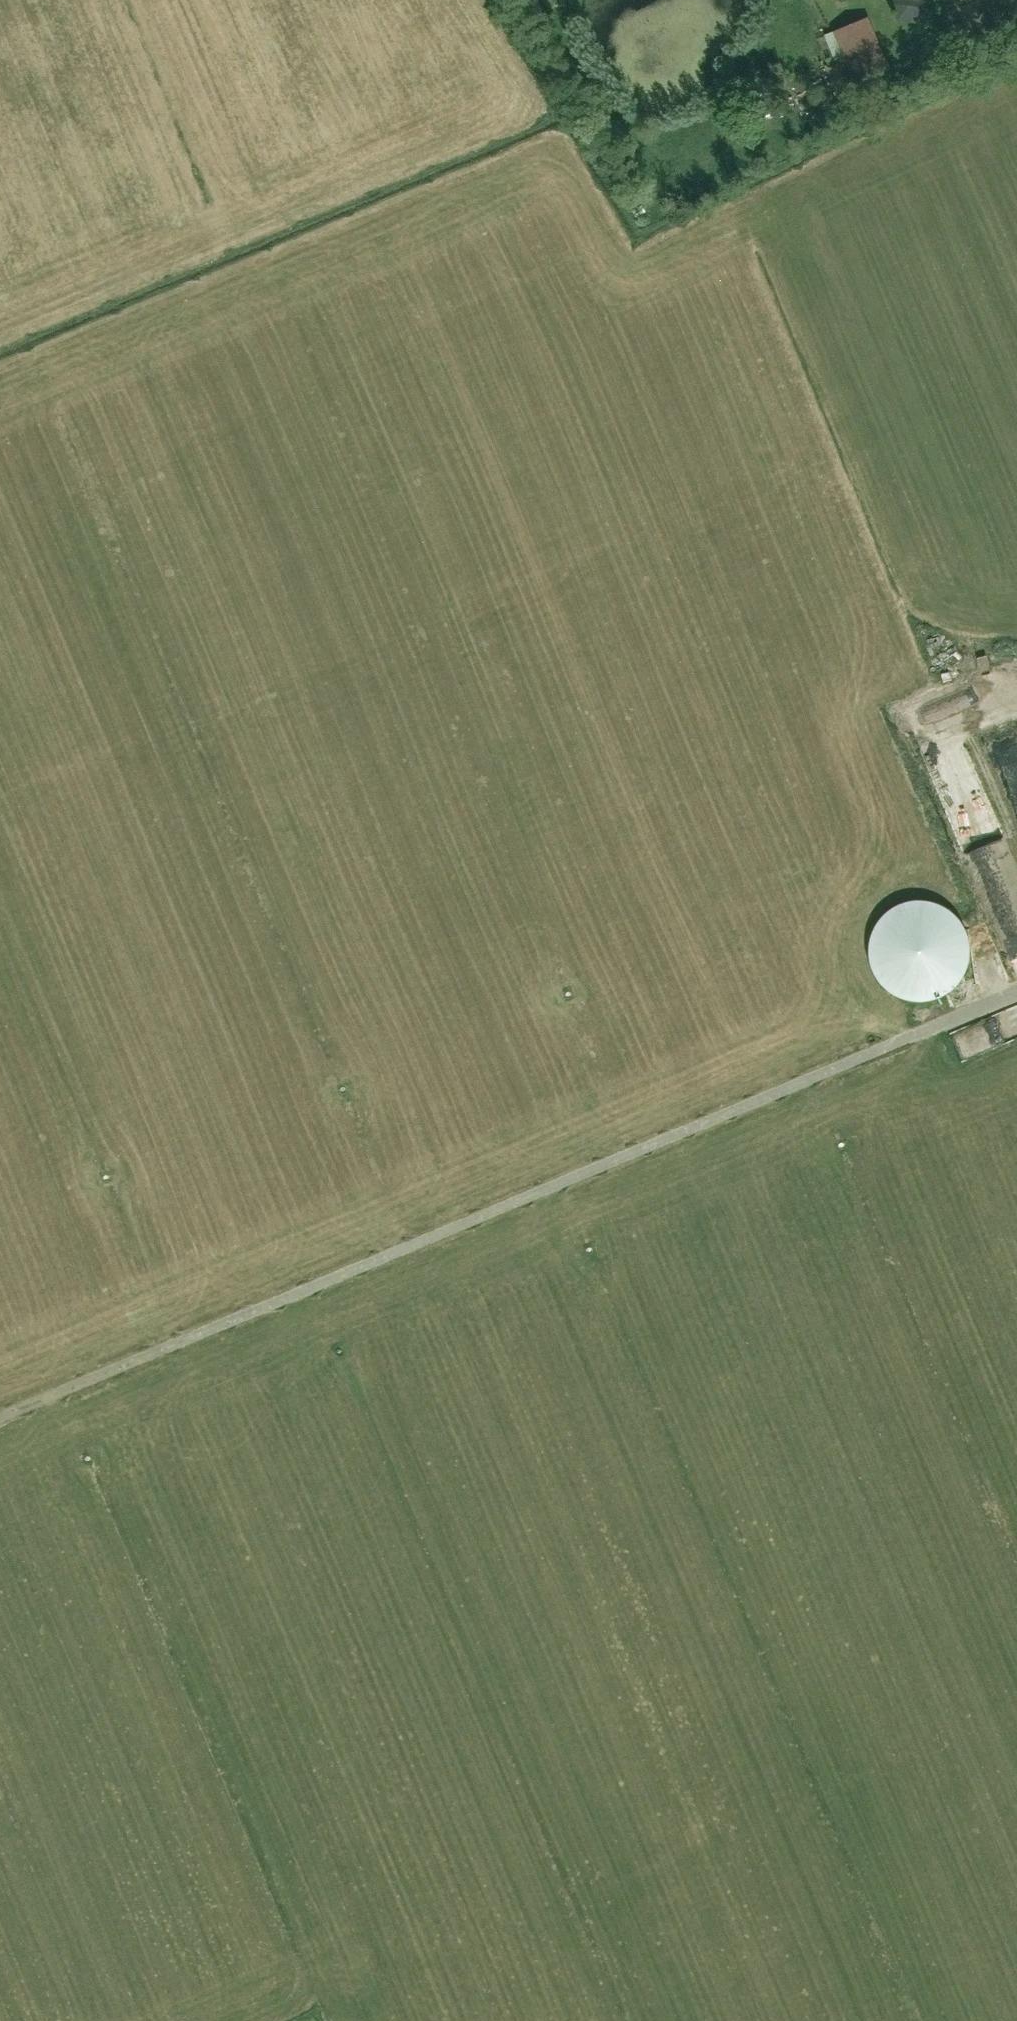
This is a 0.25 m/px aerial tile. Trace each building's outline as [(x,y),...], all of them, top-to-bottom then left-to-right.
[(896,24),(920,21),(917,0),(893,0),(896,24)] [(833,31),(854,81),(890,66),(868,16),(833,31)] [(853,82),(844,63),(842,56),(825,63),(827,69),(836,89),(853,82)] [(642,205),(633,210),(636,217),(645,212),(642,205)] [(988,834),(965,846),(979,874),(988,870),(994,882),(1009,875),(988,834)] [(1011,976),(1016,974),(1016,888),(986,899),(1011,976)] [(886,1008),(960,1006),(1010,987),(992,939),(969,947),(953,905),(911,906),(871,921),(872,972),(886,1008)]
